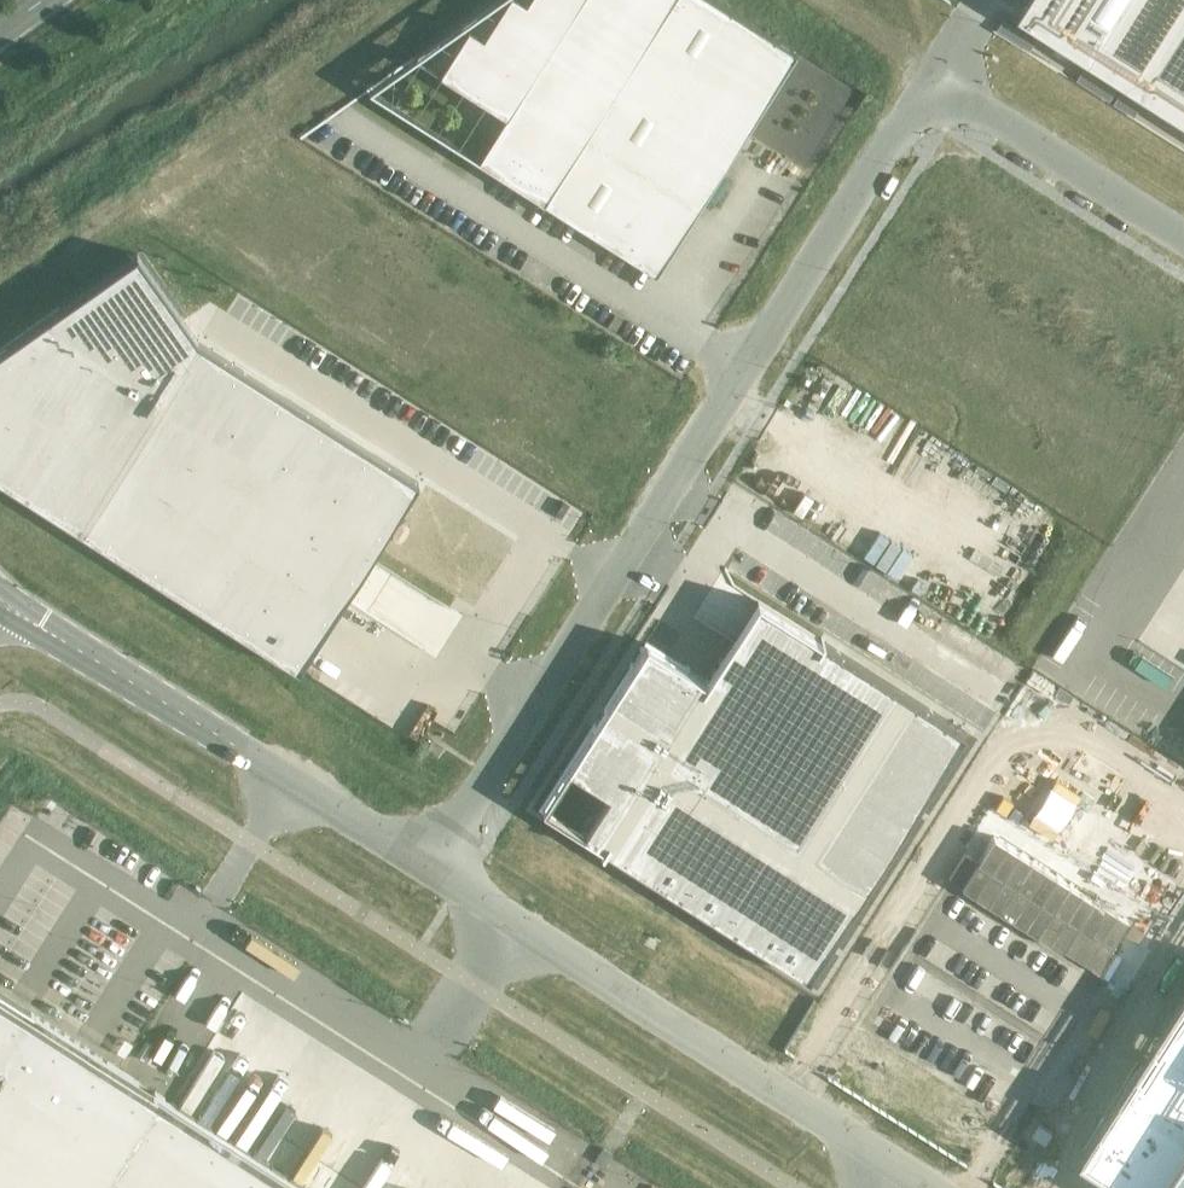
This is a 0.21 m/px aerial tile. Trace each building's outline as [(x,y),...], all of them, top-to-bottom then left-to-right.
[(414,56),(505,113),(477,157),(655,270),(656,268),(634,255),(674,191),(696,205),(795,49),(718,0),(493,0),(414,56)] [(1021,12),(1183,116),(1183,0),(1029,0),(1021,12)] [(0,348),(0,477),(298,667),(417,479),(197,339),(136,252),(0,348)] [(646,642),(542,807),(808,976),(965,730),(821,639),(769,720),(646,642)] [(443,746),(432,740),(427,748),(437,755),(443,746)] [(0,992),(0,1187),(307,1187),(0,992)]
